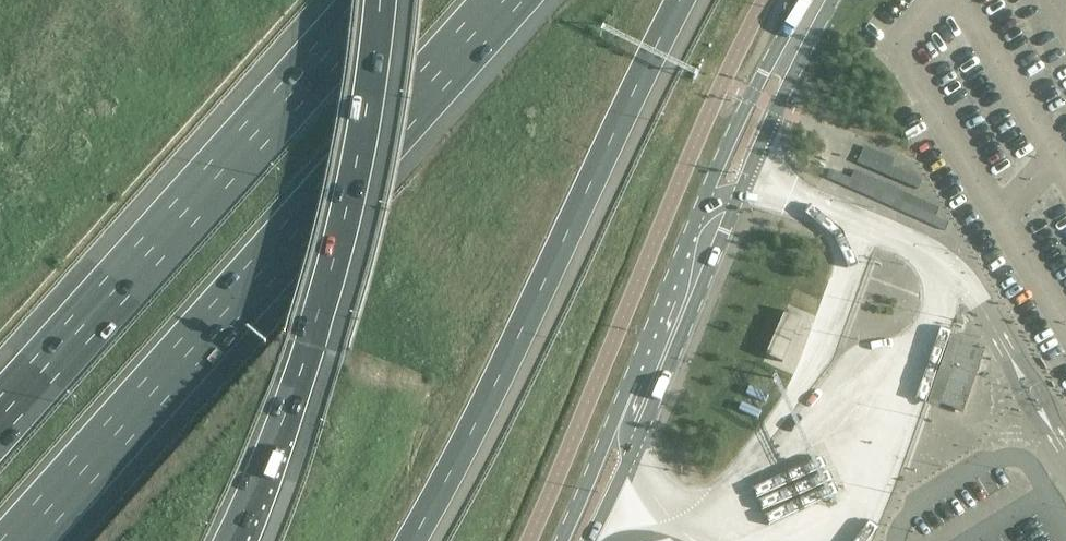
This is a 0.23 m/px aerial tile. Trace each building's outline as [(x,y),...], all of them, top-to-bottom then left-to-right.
[(782,362),(802,318),(786,310),(766,355),(782,362)] [(941,404),(964,412),(985,352),(962,344),(962,343),(962,342),(962,340),(961,338),(960,336),(958,335),(956,335),(953,335),(951,337),(950,339),(929,400),(928,402),(929,405),(930,407),(932,408),(934,409),(936,409),(938,408),(939,407),(940,406),(941,404)]
